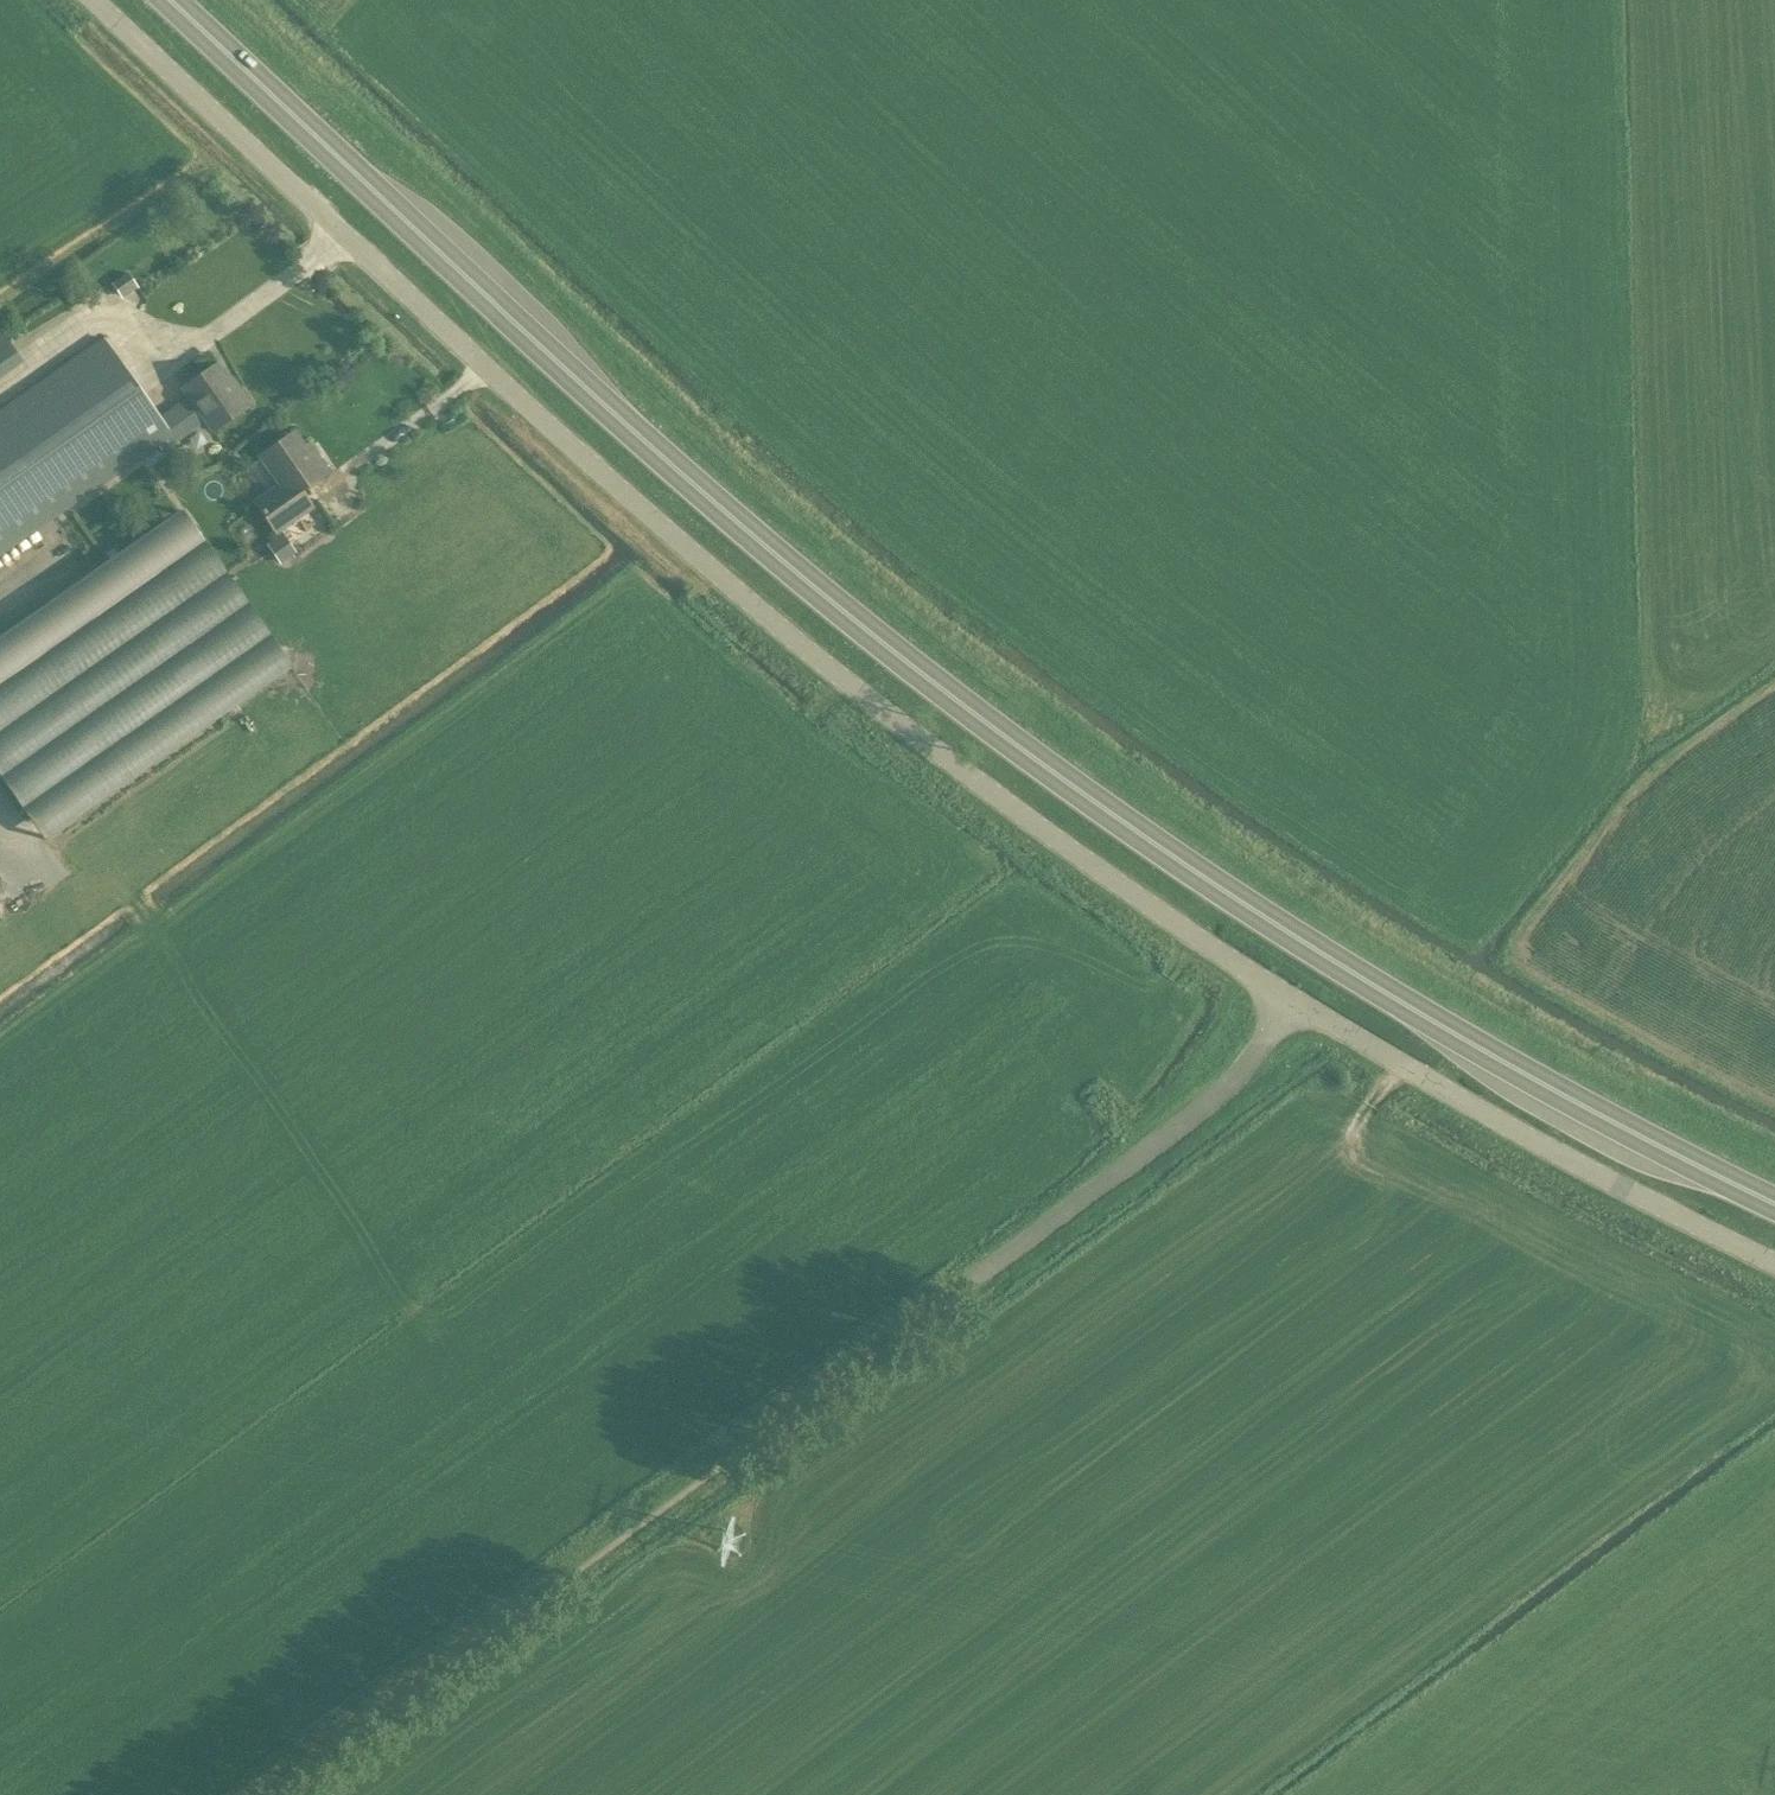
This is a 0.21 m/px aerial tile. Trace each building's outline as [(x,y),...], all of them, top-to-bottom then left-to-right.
[(31,361),(10,330),(0,336),(0,381),(31,361)] [(103,336),(0,409),(0,557),(164,443),(169,449),(206,422),(213,431),(250,405),(236,385),(232,388),(216,365),(183,388),(188,396),(159,416),(103,336)] [(281,486),(255,503),(275,533),(311,508),(301,493),(327,473),(311,450),(308,453),(293,432),(260,455),(281,486)] [(198,535),(199,537),(0,659),(0,821),(27,866),(305,689),(198,535)]
